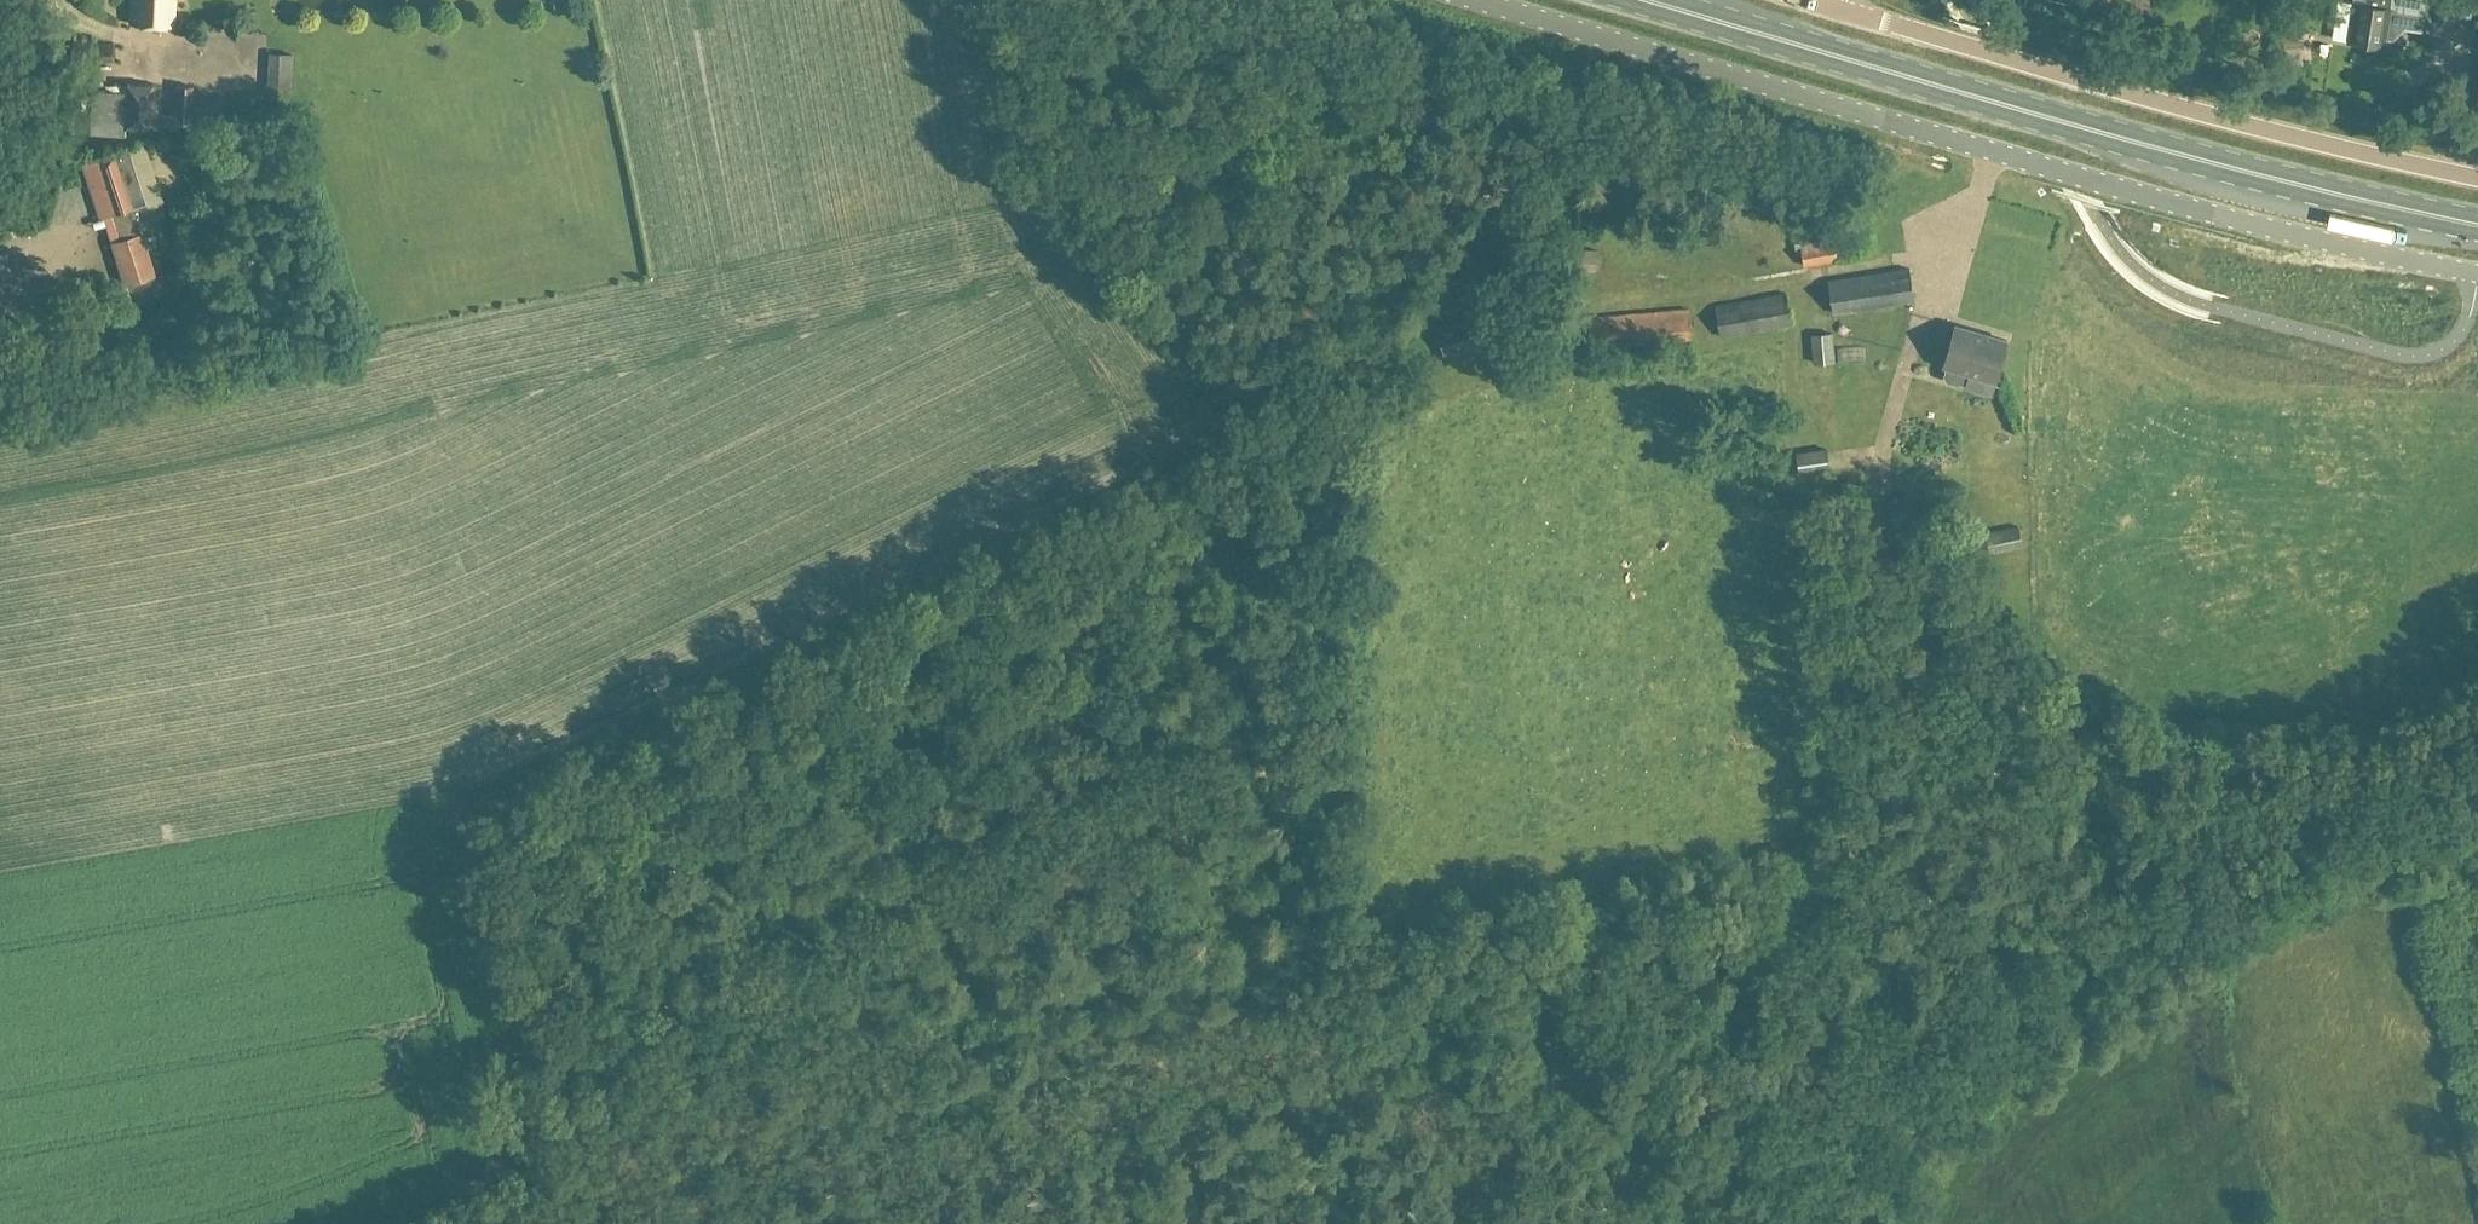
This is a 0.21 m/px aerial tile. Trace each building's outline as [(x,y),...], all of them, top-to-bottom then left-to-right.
[(129,23),(173,24),(173,0),(130,0),(129,23)] [(2382,47),(2383,39),(2391,40),(2392,27),(2419,30),(2421,15),(2387,10),(2389,0),(2368,0),(2367,6),(2352,4),(2347,42),(2382,47)] [(2283,58),(2300,55),(2300,54),(2298,37),(2280,39),(2283,58)] [(72,61),(114,62),(114,46),(72,45),(72,61)] [(293,53),(268,53),(266,88),(291,90),(293,53)] [(126,131),(159,131),(159,130),(192,131),(194,86),(175,85),(173,114),(158,114),(159,82),(125,81),(125,89),(91,89),(91,135),(126,135),(126,131)] [(126,283),(154,275),(141,233),(132,208),(146,203),(129,149),(93,161),(83,165),(100,219),(105,218),(126,283)] [(1833,238),(1800,244),(1804,266),(1837,259),(1833,238)] [(1571,248),(1569,270),(1596,272),(1597,249),(1571,248)] [(1912,299),(1908,268),(1829,280),(1834,311),(1912,299)] [(1784,293),(1716,306),(1722,336),(1790,323),(1784,293)] [(1686,309),(1589,318),(1592,348),(1689,339),(1686,309)] [(1997,380),(2007,340),(1955,326),(1944,366),(1947,367),(1944,377),(1947,382),(1958,385),(1963,382),(1966,372),(1997,380)] [(1835,363),(1832,333),(1810,335),(1813,365),(1835,363)] [(73,378),(61,369),(53,379),(64,388),(73,378)] [(1796,454),(1799,475),(1827,471),(1824,449),(1796,454)] [(1987,534),(1991,552),(2021,545),(2017,528),(1987,534)]
